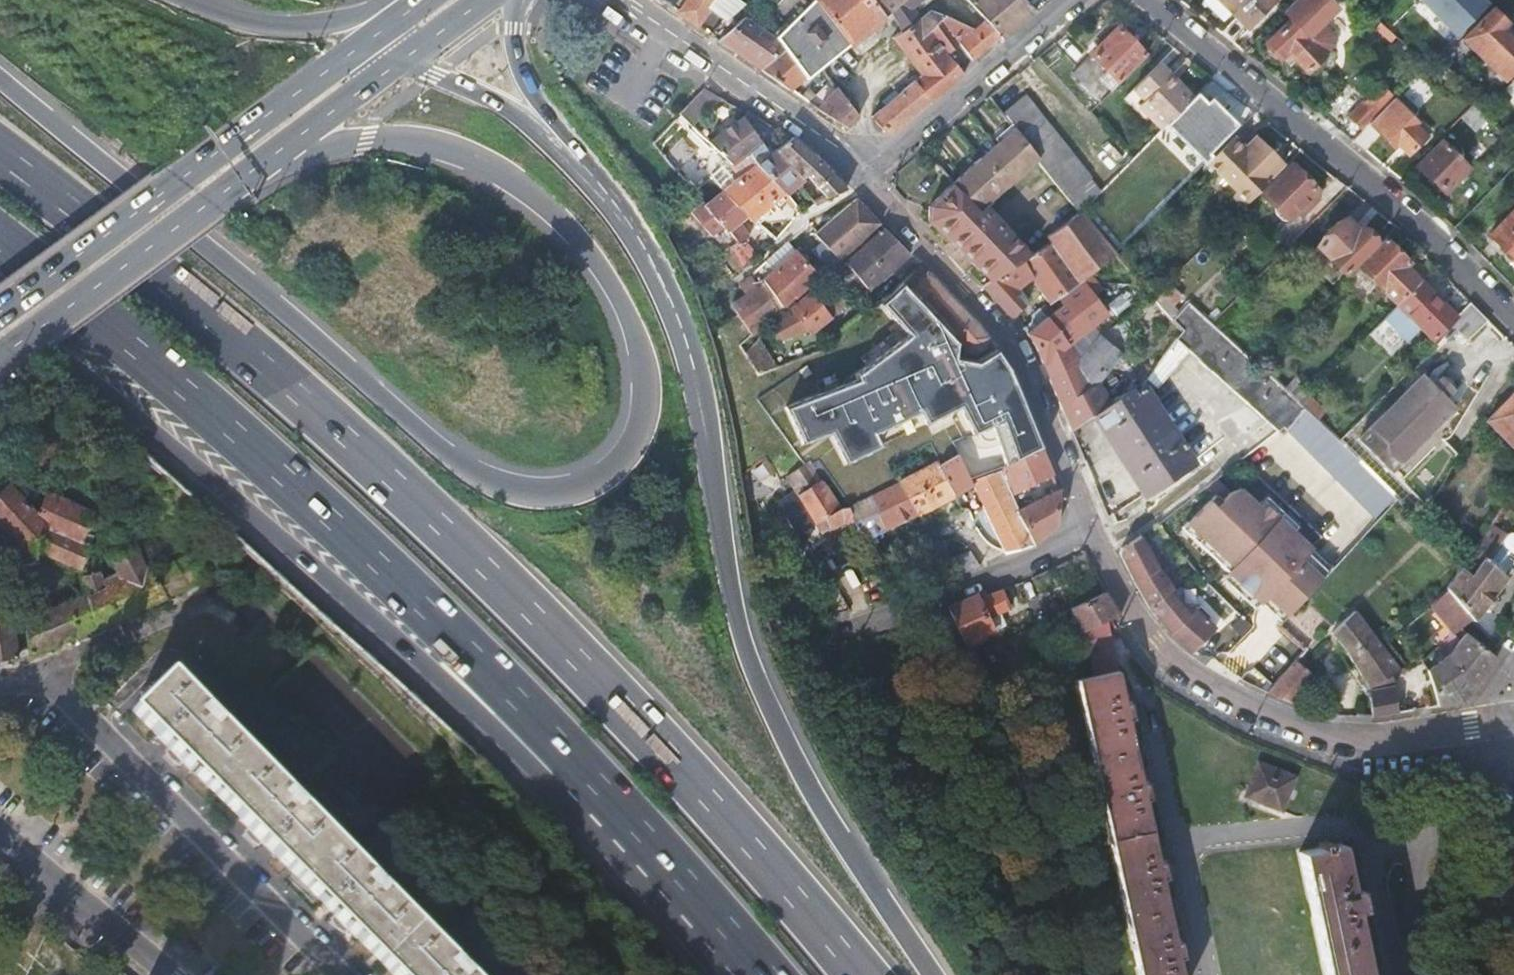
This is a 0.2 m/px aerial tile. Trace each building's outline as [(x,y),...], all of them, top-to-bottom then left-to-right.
[(662,4),(672,11),(680,0),(664,0),(662,4)] [(678,16),(708,37),(743,9),(742,6),(734,0),(688,0),(678,16)] [(848,46),(857,39),(883,18),(869,0),(811,0),(813,2),(848,46)] [(883,18),(890,13),(904,2),(903,0),(869,0),(883,18)] [(904,2),(910,9),(922,0),(907,0),(904,2)] [(985,22),(999,38),(1002,41),(1018,28),(1035,13),(1032,11),(1022,0),(966,0),(985,22)] [(1032,11),(1044,0),(1022,0),(1032,11)] [(1249,31),(1279,0),(1218,0),(1249,31)] [(1328,56),(1327,55),(1338,44),(1337,37),(1324,23),(1339,8),(1330,0),(1298,0),(1286,13),(1294,21),(1270,46),(1285,61),(1291,54),(1312,74),(1328,56)] [(1490,0),(1423,0),(1459,33),(1490,0)] [(807,7),(777,43),(784,48),(782,50),(803,78),(804,80),(820,67),(848,46),(813,2),(807,7)] [(890,13),(900,33),(918,19),(913,12),(910,9),(904,2),(890,13)] [(1493,11),(1462,41),(1483,62),(1508,37),(1503,31),(1508,26),(1493,11)] [(890,41),(921,78),(947,56),(958,46),(950,35),(955,23),(929,12),(919,20),(918,19),(900,33),(890,41)] [(950,35),(958,46),(971,62),(985,50),(999,38),(985,22),(974,31),(955,23),(950,35)] [(747,23),(719,44),(737,57),(760,73),(782,50),(784,48),(777,43),(747,23)] [(1069,70),(1097,102),(1116,83),(1143,58),(1118,28),(1069,70)] [(1483,62),(1504,82),(1513,72),(1513,43),(1508,37),(1483,62)] [(775,83),(789,92),(803,78),(782,50),(760,73),(775,83)] [(885,109),(872,119),(886,135),(893,134),(929,103),(930,105),(964,76),(960,71),(947,56),(921,78),(902,94),(885,109)] [(1130,94),(1142,106),(1137,112),(1158,134),(1189,103),(1169,82),(1172,78),(1159,65),(1130,94)] [(825,88),(837,101),(842,96),(831,82),(825,88)] [(1395,97),(1384,87),(1353,119),(1363,130),(1395,97)] [(898,89),(880,104),(885,109),(902,94),(898,89)] [(705,92),(680,118),(692,129),(720,100),(705,92)] [(832,120),(847,131),(859,119),(842,96),(837,101),(831,110),(820,103),(815,109),(832,120)] [(1016,129),(1038,157),(1068,196),(1089,179),(1025,96),(1003,113),(1016,129)] [(1397,99),(1354,143),(1366,153),(1381,137),(1394,149),(1399,143),(1411,155),(1426,139),(1415,128),(1421,123),(1397,99)] [(1211,101),(1181,129),(1207,156),(1236,128),(1211,101)] [(1249,108),(1241,122),(1245,125),(1256,114),(1249,108)] [(744,119),(750,128),(756,119),(751,116),(749,115),(744,119)] [(710,145),(734,168),(738,165),(752,153),(762,144),(750,128),(744,119),(710,145)] [(1016,129),(957,180),(982,208),(985,206),(1038,157),(1016,129)] [(776,152),(799,185),(804,189),(808,186),(803,181),(808,178),(831,196),(848,192),(832,175),(822,165),(809,153),(793,138),(789,141),(776,152)] [(1246,151),(1232,138),(1207,163),(1235,190),(1230,196),(1244,210),(1270,184),(1267,181),(1283,166),(1257,140),(1246,151)] [(752,153),(787,195),(799,185),(776,152),(770,156),(762,144),(752,153)] [(1469,171),(1442,144),(1418,168),(1446,196),(1469,171)] [(719,189),(723,194),(745,217),(752,224),(787,195),(752,153),(738,165),(734,168),(733,169),(738,174),(727,182),(719,189)] [(1318,194),(1292,167),(1262,198),(1288,224),(1296,216),(1300,220),(1313,208),(1309,203),(1318,194)] [(963,245),(960,248),(963,252),(990,282),(1030,257),(1006,230),(994,216),(985,206),(982,208),(957,180),(930,204),(930,220),(949,240),(954,235),(963,245)] [(689,191),(690,192),(694,197),(700,192),(695,186),(689,191)] [(691,215),(709,234),(712,238),(724,227),(737,244),(747,237),(739,225),(745,217),(723,194),(708,207),(705,204),(691,215)] [(856,201),(815,237),(821,245),(836,264),(879,226),(865,210),(856,201)] [(1050,245),(1079,281),(1088,274),(1114,254),(1081,211),(1080,210),(1045,239),(1050,245)] [(1490,235),(1513,259),(1513,211),(1490,235)] [(1358,234),(1344,221),(1318,249),(1345,275),(1375,246),(1360,232),(1358,234)] [(871,244),(843,267),(866,291),(868,290),(907,254),(895,242),(884,231),(871,244)] [(1358,266),(1398,306),(1402,302),(1421,283),(1407,268),(1411,265),(1385,239),(1358,266)] [(788,245),(753,275),(760,286),(797,253),(788,245)] [(813,253),(828,271),(836,264),(821,245),(813,253)] [(998,302),(1011,317),(1014,314),(1024,305),(1026,298),(1018,287),(1028,279),(1049,304),(1059,296),(1079,281),(1050,245),(1030,257),(990,282),(983,287),(998,302)] [(797,253),(760,286),(777,308),(792,295),(794,297),(821,276),(797,253)] [(1035,324),(1026,332),(1035,347),(1040,357),(1049,379),(1077,358),(1067,345),(1092,326),(1106,315),(1093,297),(1101,291),(1088,274),(1079,281),(1059,296),(1064,302),(1045,316),(1035,324)] [(1415,316),(1407,324),(1418,336),(1426,327),(1437,338),(1450,325),(1453,328),(1467,342),(1487,322),(1470,306),(1457,319),(1421,283),(1402,302),(1415,316)] [(728,306),(739,320),(752,337),(780,311),(777,308),(760,286),(743,297),(728,306)] [(810,292),(767,329),(779,340),(807,332),(810,335),(831,318),(825,310),(810,292)] [(838,300),(825,310),(831,318),(845,308),(838,300)] [(1156,307),(1171,325),(1179,316),(1163,300),(1156,307)] [(1188,351),(1225,385),(1227,383),(1278,429),(1281,426),(1285,429),(1286,428),(1308,411),(1301,404),(1260,366),(1214,326),(1189,305),(1179,316),(1171,325),(1181,334),(1163,359),(1150,376),(1144,383),(1151,389),(1155,384),(1158,387),(1188,351)] [(1032,312),(1032,320),(1035,324),(1045,316),(1039,308),(1032,312)] [(1032,320),(1023,327),(1026,332),(1035,324),(1032,320)] [(1060,406),(1071,431),(1091,416),(1116,398),(1108,386),(1100,392),(1095,385),(1132,342),(1116,327),(1114,326),(1101,336),(1099,333),(1077,358),(1049,379),(1060,406)] [(1092,326),(1067,345),(1077,358),(1099,333),(1092,326)] [(757,339),(743,354),(757,375),(776,368),(757,339)] [(1150,350),(1138,366),(1150,376),(1163,359),(1150,350)] [(1422,378),(1411,388),(1443,420),(1454,410),(1445,401),(1445,400),(1446,399),(1447,398),(1447,397),(1447,396),(1448,395),(1448,394),(1448,393),(1448,392),(1447,391),(1447,390),(1447,389),(1446,389),(1446,388),(1445,387),(1444,386),(1443,386),(1442,385),(1441,385),(1440,384),(1439,384),(1438,384),(1437,384),(1436,384),(1435,385),(1434,385),(1433,385),(1433,386),(1432,387),(1422,378)] [(1116,398),(1091,416),(1104,436),(1155,410),(1140,388),(1134,396),(1128,389),(1116,398)] [(1411,388),(1358,441),(1391,474),(1426,509),(1444,480),(1460,456),(1433,431),(1443,420),(1411,388)] [(1301,404),(1308,411),(1318,421),(1327,412),(1310,395),(1301,404)] [(1513,449),(1513,397),(1488,423),(1513,449)] [(1104,436),(1146,495),(1181,470),(1168,446),(1176,440),(1155,410),(1104,436)] [(1335,476),(1357,457),(1351,451),(1340,441),(1318,421),(1308,411),(1286,428),(1335,476)] [(1168,446),(1181,470),(1192,463),(1176,440),(1168,446)] [(1003,471),(1015,496),(1051,477),(1044,459),(1040,449),(1003,471)] [(1357,457),(1335,476),(1378,519),(1398,499),(1357,457)] [(789,474),(813,526),(817,525),(820,530),(831,530),(833,529),(841,523),(845,524),(848,530),(852,528),(843,509),(837,512),(812,462),(810,458),(789,474)] [(939,471),(954,497),(972,487),(983,507),(985,513),(1013,499),(1003,471),(970,484),(960,465),(957,460),(939,471)] [(904,482),(918,518),(922,531),(938,523),(933,510),(954,497),(939,471),(937,467),(904,482)] [(843,509),(852,528),(861,543),(879,552),(896,543),(891,529),(918,518),(904,482),(845,508),(843,509)] [(1241,485),(1231,488),(1217,503),(1210,496),(1187,519),(1231,562),(1226,567),(1234,576),(1259,601),(1265,594),(1285,614),(1326,571),(1307,552),(1312,547),(1284,520),(1262,498),(1258,502),(1241,485)] [(29,555),(35,548),(78,568),(89,545),(81,541),(93,514),(49,494),(39,518),(10,490),(3,498),(0,501),(0,526),(29,555)] [(1019,515),(1033,545),(1034,546),(1057,527),(1058,514),(1060,497),(1058,492),(1019,515)] [(985,513),(1003,552),(1011,553),(1033,545),(1019,515),(1017,511),(1013,499),(985,513)] [(77,575),(84,595),(97,629),(141,609),(188,588),(185,582),(179,568),(177,562),(152,574),(146,560),(142,562),(125,522),(116,526),(113,532),(120,550),(107,556),(115,575),(100,581),(95,568),(83,572),(77,575)] [(1444,591),(1468,621),(1473,626),(1505,579),(1501,577),(1513,557),(1513,539),(1509,536),(1500,538),(1486,527),(1462,564),(1444,591)] [(1147,611),(1164,593),(1167,589),(1155,568),(1140,536),(1139,534),(1123,546),(1119,552),(1128,586),(1135,597),(1140,602),(1147,611)] [(823,543),(826,548),(827,547),(830,545),(831,543),(831,540),(828,538),(826,538),(824,540),(823,543)] [(927,547),(933,562),(948,557),(943,542),(927,547)] [(937,567),(943,582),(972,571),(975,569),(969,553),(937,567)] [(179,568),(185,582),(192,579),(185,565),(179,568)] [(1069,608),(1083,633),(1085,632),(1108,622),(1113,620),(1119,617),(1116,610),(1105,590),(1069,608)] [(1428,605),(1451,635),(1468,621),(1444,591),(1428,605)] [(952,614),(969,643),(976,640),(997,631),(990,619),(1012,610),(1002,592),(988,598),(983,595),(970,600),(949,608),(952,614)] [(1147,611),(1169,636),(1188,616),(1164,593),(1147,611)] [(28,620),(32,656),(52,648),(97,629),(84,595),(28,620)] [(10,616),(0,604),(0,618),(10,616)] [(1193,653),(1214,630),(1192,610),(1188,616),(1169,636),(1191,655),(1193,653)] [(1346,655),(1366,688),(1368,687),(1398,673),(1397,671),(1353,614),(1331,633),(1348,653),(1346,655)] [(18,658),(12,615),(10,616),(0,618),(0,661),(18,658)] [(1079,682),(1139,974),(1182,974),(1179,963),(1184,961),(1180,941),(1175,943),(1163,878),(1167,877),(1163,860),(1159,861),(1146,799),(1151,798),(1147,780),(1143,781),(1130,718),(1135,717),(1131,701),(1127,702),(1120,671),(1108,622),(1085,632),(1095,678),(1079,682)] [(1428,671),(1438,707),(1462,702),(1478,683),(1497,660),(1465,639),(1447,662),(1428,671)] [(1291,664),(1267,693),(1292,706),(1312,680),(1291,664)] [(171,674),(134,710),(195,772),(283,861),(363,942),(395,974),(468,974),(171,674)] [(1367,692),(1371,718),(1399,714),(1395,688),(1368,692),(1367,692)] [(1296,779),(1259,763),(1244,798),(1281,813),(1296,779)] [(1300,855),(1324,974),(1368,974),(1354,911),(1362,909),(1358,892),(1351,893),(1341,847),(1300,855)] [(1509,854),(1500,866),(1499,881),(1513,882),(1513,847),(1509,854)] [(1481,885),(1480,907),(1497,907),(1499,885),(1481,885)]
